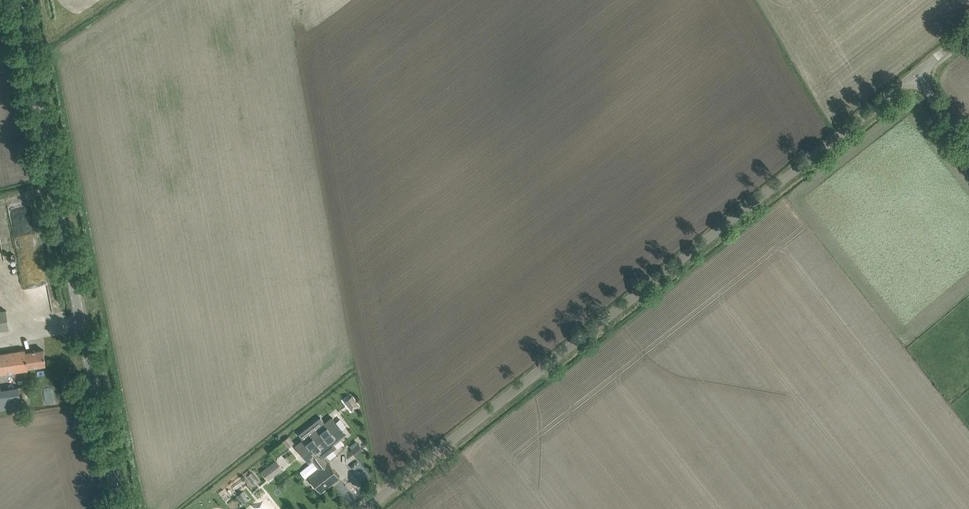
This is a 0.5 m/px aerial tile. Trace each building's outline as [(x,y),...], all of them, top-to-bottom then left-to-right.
[(9,329),(6,309),(0,310),(0,330),(9,329)] [(18,370),(28,368),(28,366),(46,364),(44,349),(26,352),(25,349),(15,351),(0,353),(0,372),(18,370)] [(21,405),(19,387),(1,389),(1,385),(0,386),(0,408),(21,405)] [(352,396),(346,401),(353,411),(360,406),(352,396)] [(332,416),(294,444),(308,462),(312,459),(319,467),(308,475),(321,491),(329,485),(328,484),(331,482),(332,483),(340,477),(328,462),(327,462),(323,457),(339,446),(336,442),(346,434),(340,426),(332,416)] [(289,436),(282,441),(286,446),(293,440),(289,436)] [(350,450),(356,457),(365,451),(359,443),(350,450)] [(270,479),(286,467),(278,458),(263,470),(270,479)] [(242,491),(237,495),(243,503),(249,499),(242,491)]
